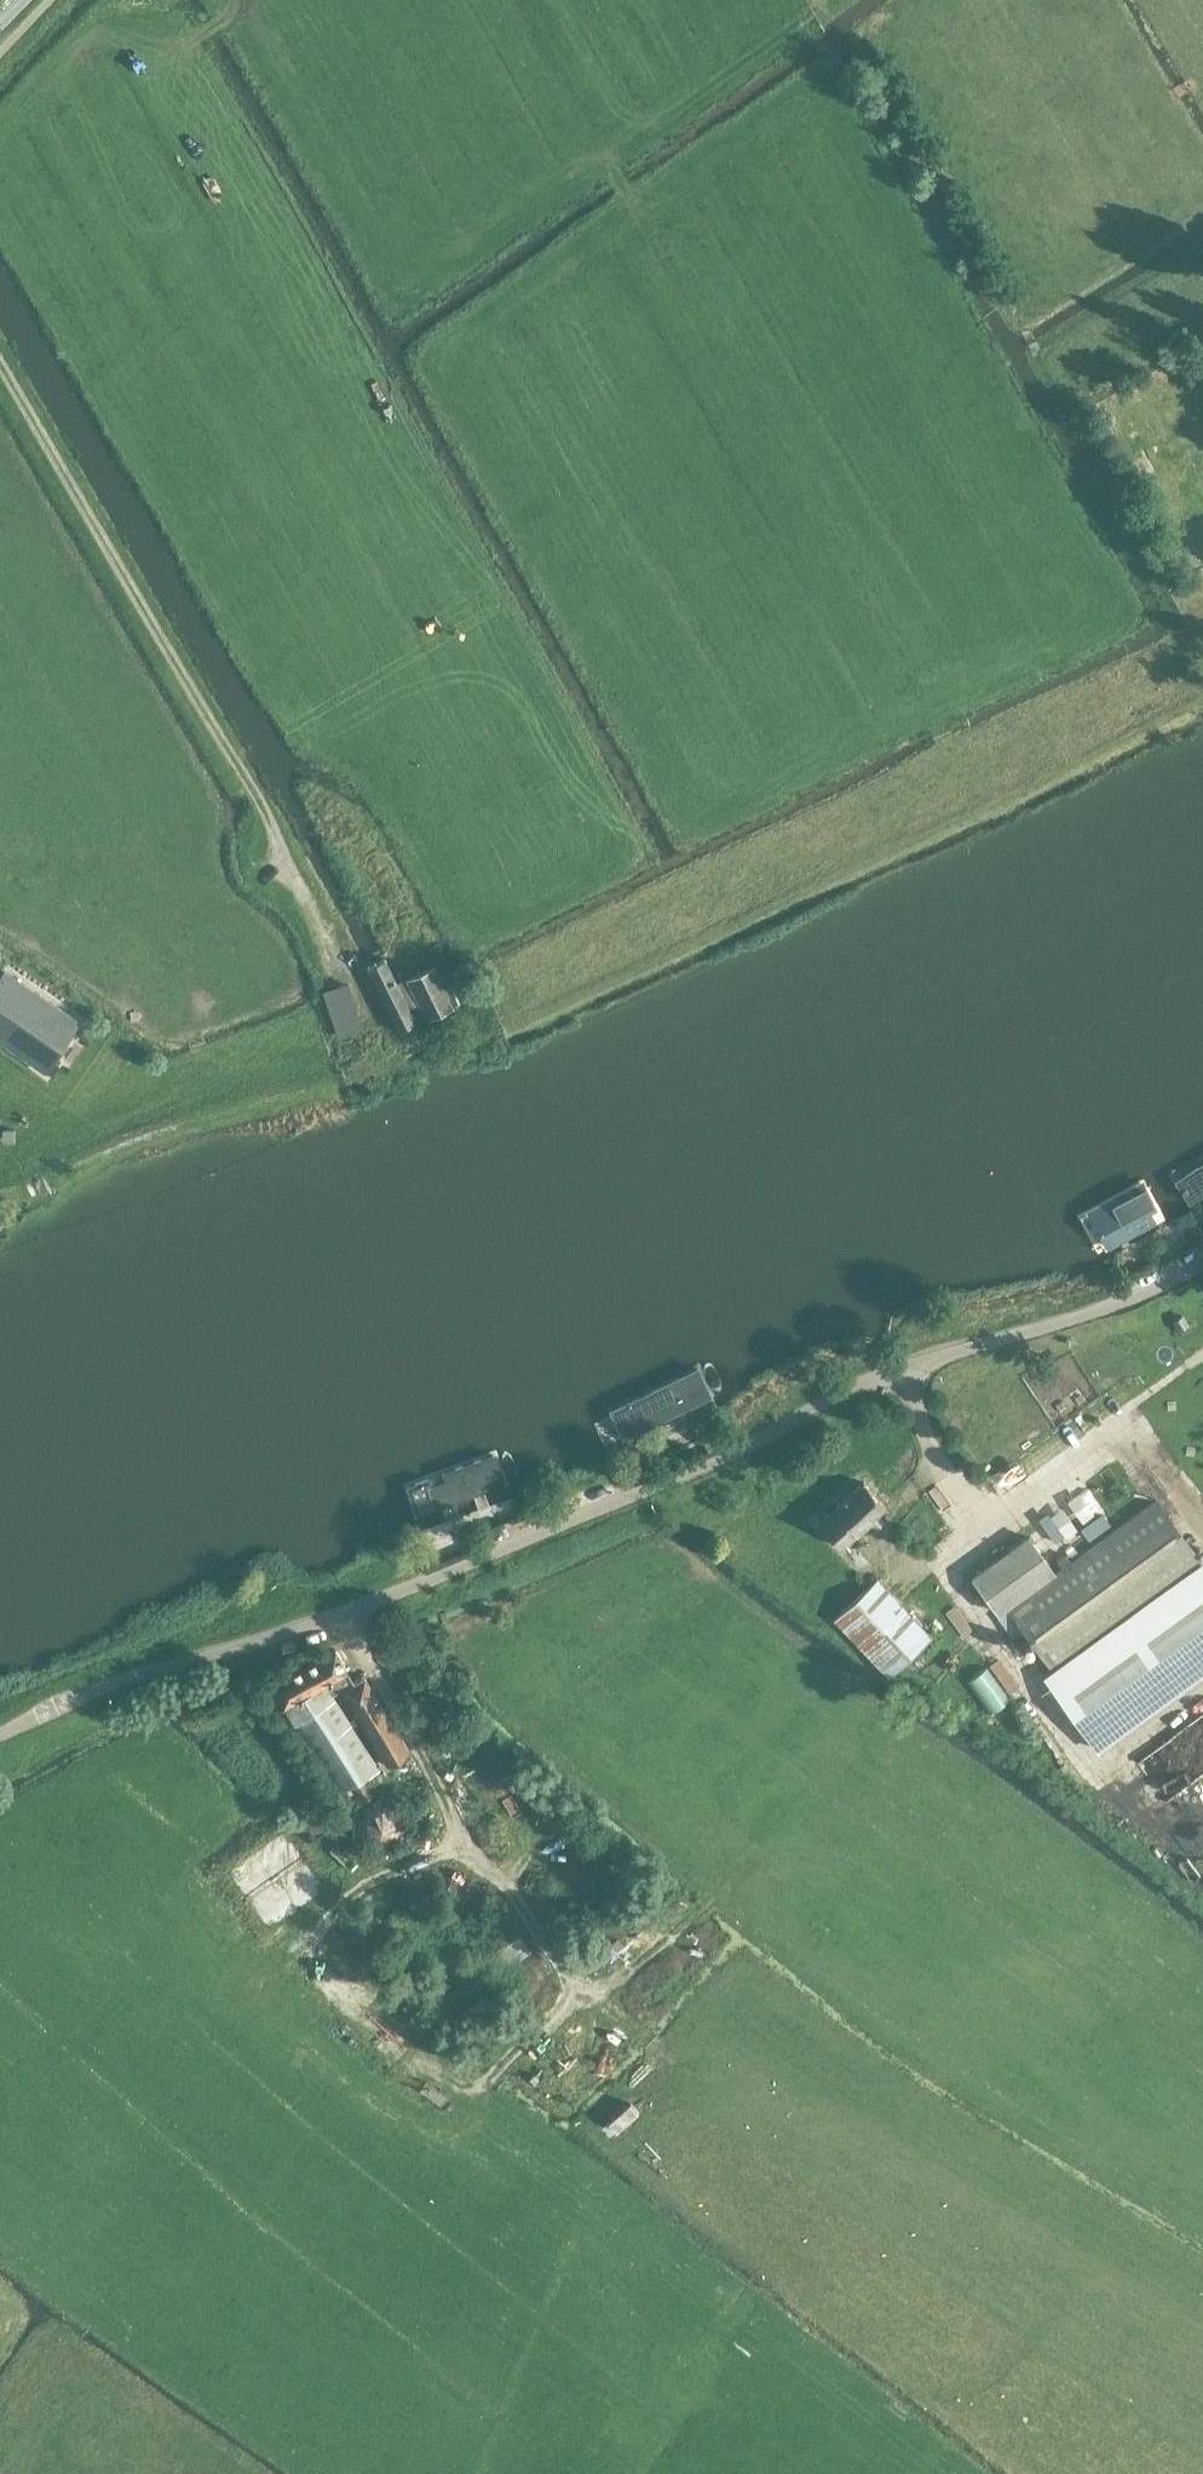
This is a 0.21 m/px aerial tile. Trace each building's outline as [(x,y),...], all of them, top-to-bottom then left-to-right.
[(384,957),(367,966),(398,1030),(415,1022),(384,957)] [(426,1017),(433,1013),(458,1001),(450,985),(445,988),(433,965),(407,978),(426,1017)] [(6,971),(0,979),(0,1041),(44,1071),(78,1020),(6,971)] [(1181,1185),(1198,1209),(1202,1206),(1202,1170),(1181,1185)] [(1098,1251),(1161,1217),(1143,1183),(1080,1216),(1098,1251)] [(699,1367),(610,1410),(625,1440),(714,1397),(699,1367)] [(499,1452),(404,1485),(417,1519),(510,1486),(499,1452)] [(875,1514),(884,1506),(861,1483),(821,1522),(842,1545),(868,1520),(877,1528),(883,1522),(875,1514)] [(1054,1669),(1045,1676),(1097,1747),(1202,1669),(1202,1563),(1156,1499),(1045,1580),(1027,1594),(1008,1607),(1054,1669)] [(999,1612),(1050,1574),(1025,1539),(973,1576),(999,1612)] [(931,1637),(877,1580),(835,1620),(889,1677),(931,1637)] [(352,1680),(334,1649),(269,1683),(337,1788),(378,1767),(332,1693),(340,1688),(386,1763),(409,1750),(362,1674),(352,1680)] [(981,1657),(957,1675),(993,1722),(1017,1704),(981,1657)] [(332,1827),(319,1805),(301,1816),(314,1838),(332,1827)]
